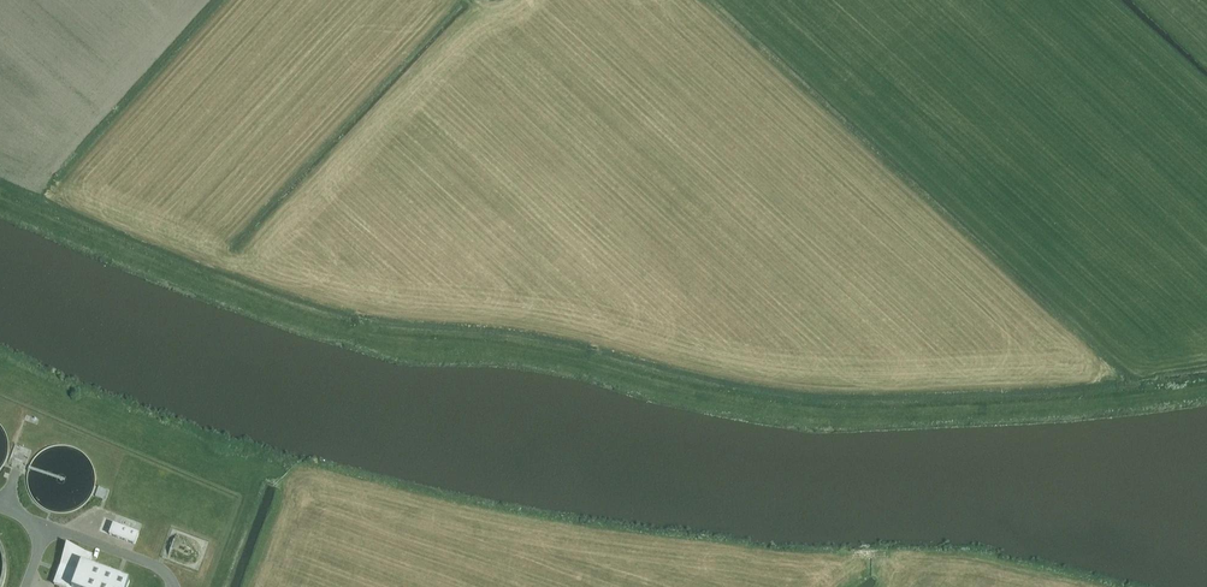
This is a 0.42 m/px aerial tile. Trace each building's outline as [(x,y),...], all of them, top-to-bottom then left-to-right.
[(96,497),(106,500),(110,490),(99,487),(96,497)] [(109,535),(135,544),(139,533),(113,524),(109,535)] [(54,585),(61,586),(127,586),(129,581),(89,566),(93,556),(86,553),(67,544),(54,585)]
